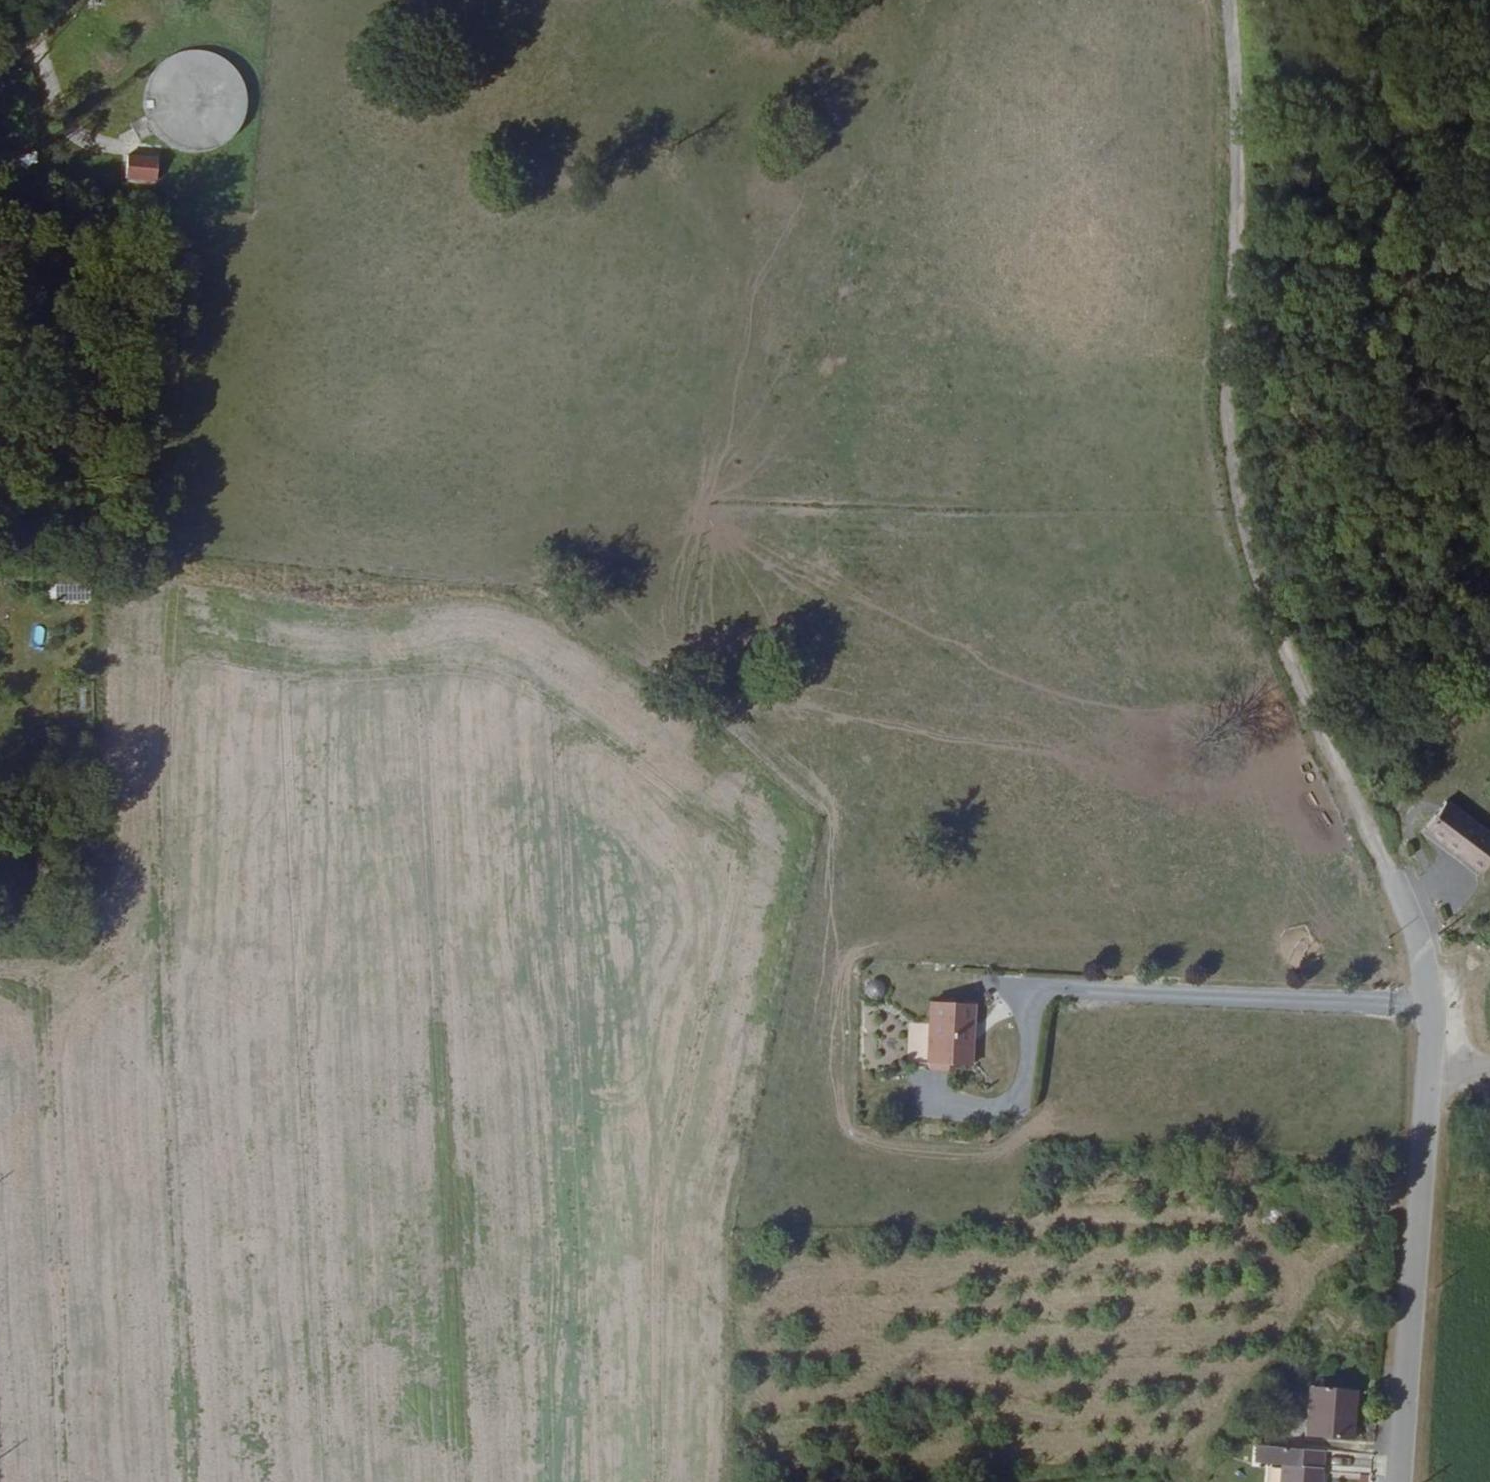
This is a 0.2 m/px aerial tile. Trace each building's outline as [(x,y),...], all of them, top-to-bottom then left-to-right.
[(120,70),(118,73),(117,77),(117,80),(117,84),(118,87),(120,90),(122,93),(124,94),(125,95),(129,97),(132,98),(136,98),(140,97),(143,95),(146,93),(148,91),(150,87),(151,84),(152,80),(151,77),(150,73),(148,70),(146,67),(143,65),(140,64),(136,63),(132,63),(129,63),(125,65),(123,67),(120,70)] [(117,80),(117,77),(116,76),(115,80),(114,84),(112,87),(110,89),(107,92),(104,93),(108,101),(119,102),(124,94),(122,93),(120,90),(118,87),(117,84),(117,80)] [(125,179),(157,180),(158,152),(126,151),(125,179)] [(1466,478),(1476,463),(1450,448),(1441,463),(1466,478)] [(63,601),(65,585),(42,582),(40,599),(63,601)] [(1489,898),(1489,878),(1466,852),(1437,879),(1471,916),(1489,898)] [(868,978),(865,997),(883,1000),(886,981),(868,978)] [(918,1060),(960,1063),(965,1006),(965,1002),(923,999),(923,1005),(918,1060)] [(1339,1437),(1342,1388),(1298,1384),(1294,1433),(1339,1437)] [(1312,1448),(1247,1443),(1246,1461),(1271,1463),(1270,1481),(1309,1481),(1312,1448)]
